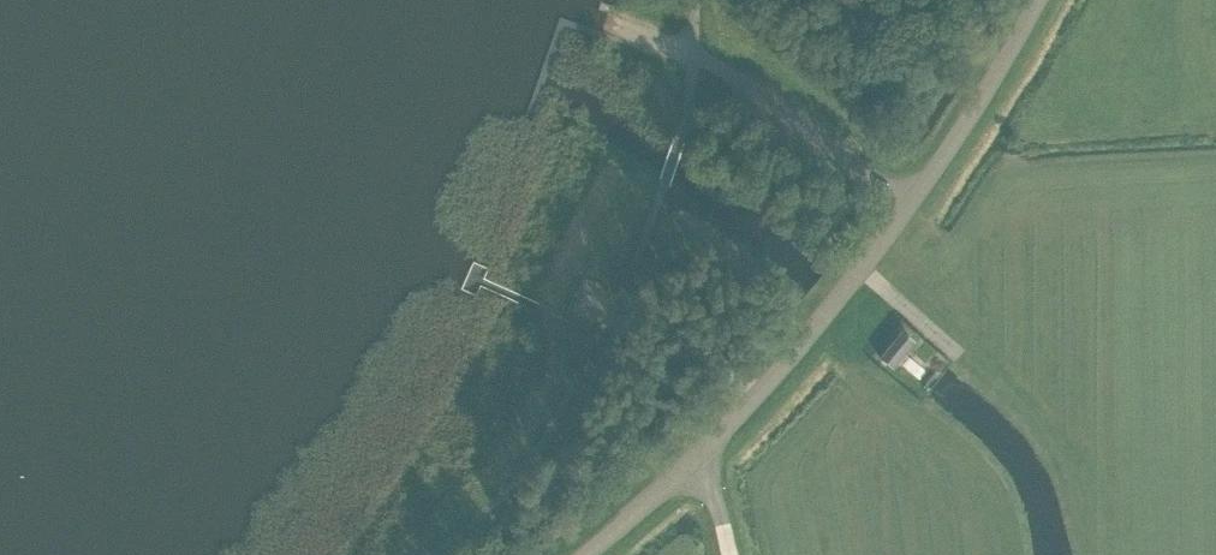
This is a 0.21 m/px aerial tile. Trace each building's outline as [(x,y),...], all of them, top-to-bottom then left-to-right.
[(881,359),(893,369),(913,344),(901,334),(881,359)]
